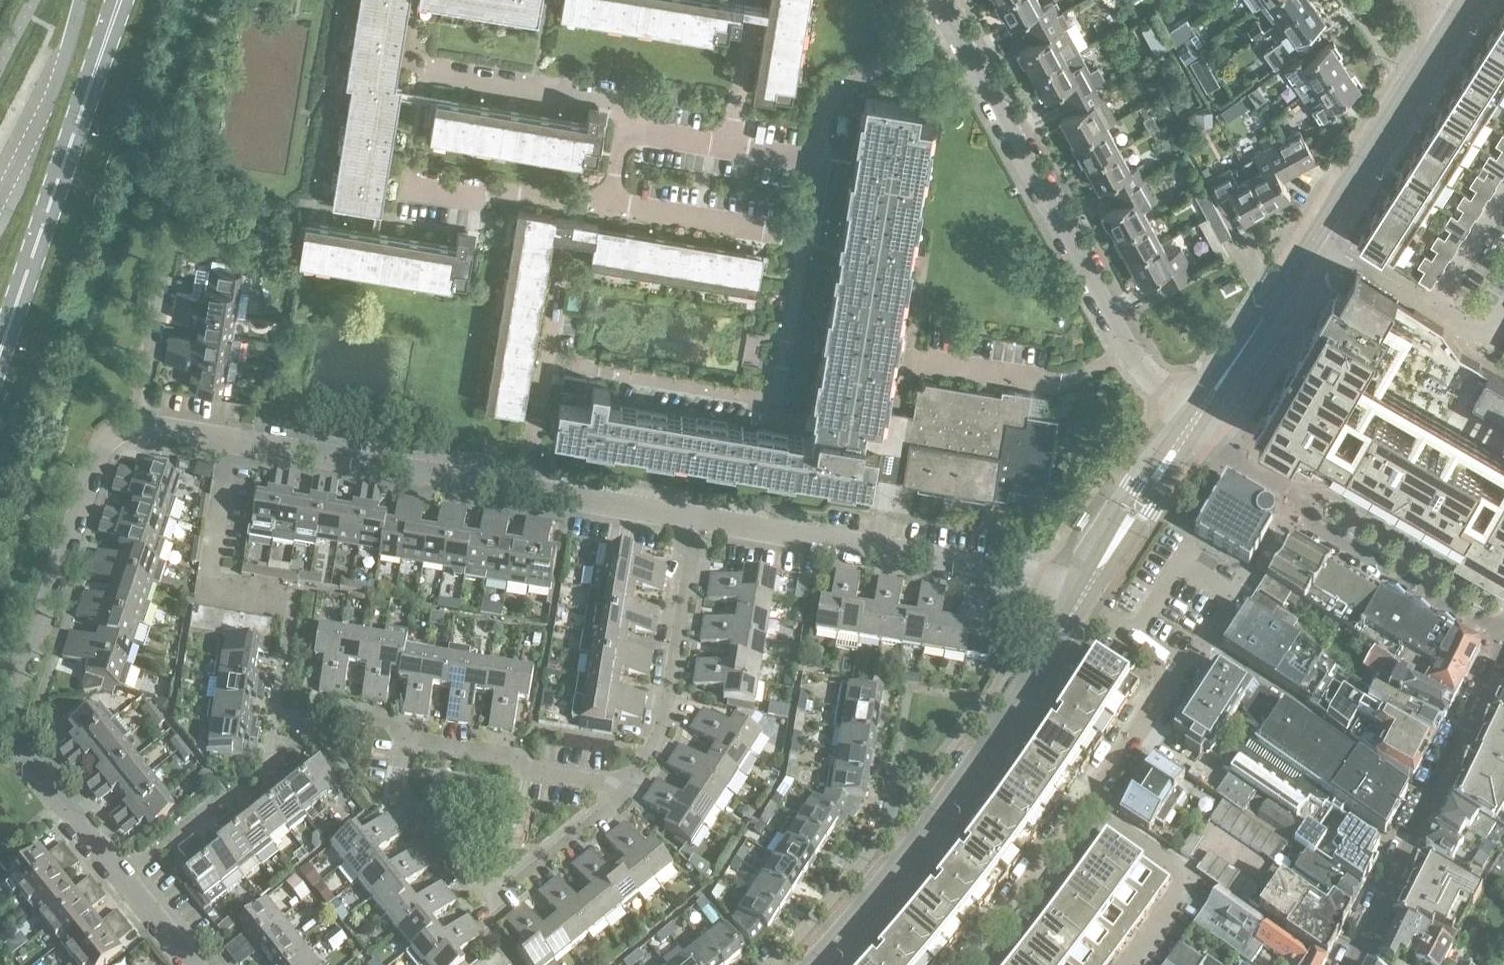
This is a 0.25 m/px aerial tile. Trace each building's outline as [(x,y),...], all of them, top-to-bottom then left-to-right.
[(375,209),(395,89),(389,88),(403,0),(359,0),(346,82),(351,83),(332,202),(375,209)] [(538,16),(541,0),(437,0),(538,16)] [(727,36),(729,23),(738,24),(742,0),(562,0),(561,9),(727,36)] [(807,0),(767,0),(752,90),(791,97),(807,0)] [(1033,24),(1057,11),(1051,0),(1050,0),(1042,5),(1040,0),(999,0),(998,1),(1010,24),(1028,14),(1033,24)] [(1262,0),(1275,19),(1302,0),(1262,0)] [(1309,25),(1321,16),(1310,0),(1302,0),(1275,19),(1284,31),(1281,33),(1283,36),(1263,51),(1274,67),(1317,37),(1309,25)] [(1032,73),(1078,48),(1064,25),(1068,23),(1061,9),(1057,11),(1033,24),(1034,24),(1026,28),(1033,41),(1019,48),(1032,73)] [(1175,43),(1194,30),(1187,16),(1168,29),(1175,43)] [(1488,37),(1503,47),(1503,18),(1501,17),(1488,37)] [(1142,26),(1156,49),(1168,41),(1154,19),(1142,26)] [(1252,37),(1262,29),(1258,23),(1247,31),(1252,37)] [(1194,30),(1175,43),(1185,60),(1203,47),(1201,45),(1204,43),(1196,32),(1194,30)] [(1475,57),(1503,76),(1503,47),(1488,37),(1475,57)] [(1281,66),(1285,72),(1293,83),(1293,82),(1301,93),(1343,64),(1328,42),(1313,53),(1309,47),(1281,66)] [(1064,101),(1096,83),(1105,79),(1098,64),(1088,69),(1083,60),(1078,48),(1032,73),(1044,95),(1057,88),(1064,101)] [(1462,77),(1499,101),(1503,92),(1503,76),(1475,57),(1462,77)] [(1358,85),(1343,64),(1301,93),(1307,103),(1320,121),(1346,102),(1342,96),(1358,85)] [(1200,73),(1207,84),(1217,78),(1210,67),(1200,73)] [(1462,77),(1450,98),(1486,121),(1499,101),(1462,77)] [(1060,117),(1073,141),(1106,123),(1106,124),(1116,119),(1102,95),(1096,83),(1064,101),(1070,112),(1060,117)] [(597,160),(598,153),(603,121),(604,113),(598,112),(598,107),(589,105),(586,118),(436,93),(430,133),(597,160)] [(1225,117),(1248,105),(1242,94),(1219,106),(1225,117)] [(1044,500),(1045,492),(1058,416),(1028,411),(1031,391),(1001,386),(1001,391),(919,378),(913,413),(885,407),(931,122),(917,119),(920,104),(866,95),(855,160),(830,156),(816,241),(841,246),(821,368),(817,367),(813,396),(817,396),(814,415),(815,415),(811,437),(606,404),(609,386),(593,384),(589,404),(559,399),(553,432),(585,437),(585,441),(614,445),(615,442),(646,447),(645,451),(674,455),(674,452),(705,457),(705,460),(735,465),(735,462),(766,467),(766,470),(795,476),(795,472),(872,485),(879,438),(908,443),(902,479),(993,495),(994,491),(1005,493),(1006,485),(1034,490),(1032,498),(1044,500)] [(1450,98),(1437,118),(1473,141),(1486,121),(1450,98)] [(1149,131),(1158,126),(1150,112),(1141,117),(1149,131)] [(1437,118),(1424,138),(1460,161),(1473,141),(1437,118)] [(1073,141),(1086,164),(1118,146),(1106,124),(1106,123),(1073,141)] [(1298,129),(1287,135),(1304,165),(1315,159),(1309,148),(1298,129)] [(1281,178),(1293,171),(1276,142),(1277,141),(1272,133),(1259,140),(1264,148),(1253,155),(1260,168),(1249,175),(1267,206),(1289,193),(1281,178)] [(1287,135),(1277,141),(1276,142),(1293,171),(1304,165),(1287,135)] [(1424,138),(1411,158),(1447,181),(1460,161),(1424,138)] [(1323,140),(1309,148),(1315,159),(1329,151),(1323,140)] [(1112,179),(1118,191),(1143,177),(1136,165),(1130,169),(1118,146),(1086,164),(1098,187),(1112,179)] [(1503,173),(1503,161),(1497,157),(1497,156),(1491,152),(1484,163),(1490,167),(1484,176),(1484,177),(1496,185),(1503,173)] [(1411,158),(1398,178),(1434,202),(1447,181),(1411,158)] [(1242,164),(1231,171),(1229,168),(1214,177),(1207,164),(1200,168),(1224,210),(1234,205),(1243,220),(1267,206),(1249,175),(1242,164)] [(1483,205),(1496,185),(1484,177),(1484,176),(1478,172),(1470,183),(1477,188),(1471,196),(1471,197),(1483,205)] [(1103,213),(1116,236),(1148,218),(1142,206),(1154,198),(1143,177),(1118,191),(1124,201),(1103,213)] [(1398,178),(1385,199),(1421,222),(1434,202),(1398,178)] [(1204,187),(1194,192),(1207,215),(1220,239),(1230,234),(1204,187)] [(1470,225),(1483,205),(1471,197),(1471,196),(1465,192),(1457,204),(1464,208),(1459,216),(1458,217),(1470,225)] [(1385,199),(1372,219),(1408,242),(1421,222),(1385,199)] [(517,410),(547,234),(593,241),(589,261),(756,289),(761,257),(596,229),(597,223),(550,215),(550,213),(518,207),(484,404),(517,410)] [(1457,245),(1470,225),(1458,217),(1459,216),(1452,212),(1445,223),(1451,228),(1446,237),(1445,237),(1457,245)] [(1198,220),(1219,258),(1228,253),(1220,239),(1207,215),(1198,220)] [(458,229),(456,241),(305,216),(298,255),(466,283),(473,244),(472,244),(474,237),(467,236),(468,231),(458,229)] [(1116,236),(1128,259),(1161,240),(1148,218),(1116,236)] [(1359,240),(1394,263),(1408,242),(1372,219),(1359,240)] [(1445,266),(1457,245),(1445,237),(1446,237),(1439,233),(1432,244),(1438,248),(1433,257),(1432,258),(1445,266)] [(1163,289),(1195,271),(1180,245),(1168,253),(1161,240),(1128,259),(1141,283),(1155,275),(1163,289)] [(1431,286),(1445,266),(1432,258),(1433,257),(1426,253),(1419,264),(1425,269),(1419,278),(1431,286)] [(176,290),(174,302),(236,313),(236,312),(246,314),(249,293),(239,292),(243,271),(211,265),(207,285),(205,285),(204,294),(176,290)] [(1486,365),(1481,361),(1463,350),(1447,329),(1357,271),(1351,283),(1344,295),(1336,290),(1259,424),(1267,428),(1263,434),(1296,453),(1300,447),(1462,540),(1458,547),(1503,573),(1503,375),(1486,365)] [(567,306),(578,308),(581,292),(569,290),(567,306)] [(236,313),(174,302),(172,314),(200,319),(198,328),(232,334),(236,313)] [(232,334),(198,328),(197,337),(169,332),(167,345),(228,355),(228,356),(238,357),(242,336),(232,334)] [(222,392),(228,356),(228,355),(167,345),(165,357),(192,362),(188,386),(222,392)] [(585,391),(587,376),(564,372),(561,387),(585,391)] [(121,469),(116,481),(172,500),(172,499),(179,479),(146,468),(144,476),(137,473),(137,474),(121,469)] [(1265,500),(1226,477),(1194,532),(1249,564),(1272,525),(1270,522),(1274,518),(1275,513),(1274,508),(1270,504),(1265,503),(1265,500)] [(310,504),(302,503),(296,544),(316,547),(317,540),(318,540),(324,498),(325,498),(327,483),(314,480),(310,504)] [(133,509),(170,521),(177,500),(172,499),(172,500),(116,481),(113,492),(129,497),(129,498),(136,500),(133,509)] [(274,543),(282,492),(270,490),(269,498),(259,496),(254,529),(251,529),(249,539),(274,543)] [(274,543),(295,547),(296,544),(302,503),(293,501),(295,494),(282,492),(274,543)] [(380,558),(403,561),(413,497),(400,495),(395,524),(388,523),(387,523),(383,551),(381,550),(380,558)] [(202,496),(200,509),(208,510),(210,497),(202,496)] [(425,499),(413,497),(403,561),(423,565),(429,530),(420,529),(425,499)] [(318,540),(339,543),(344,510),(336,508),(337,500),(325,498),(324,498),(318,540)] [(423,565),(444,568),(454,503),(441,501),(436,531),(429,530),(423,565)] [(339,543),(360,547),(367,505),(354,503),(353,511),(344,510),(339,543)] [(444,568),(453,570),(453,573),(454,575),(460,576),(463,574),(463,571),(464,572),(465,572),(471,537),(462,536),(466,505),(454,503),(444,568)] [(360,547),(381,550),(383,551),(387,523),(388,523),(389,517),(379,515),(380,507),(367,505),(360,547)] [(170,521),(133,509),(130,517),(123,514),(123,515),(107,509),(103,521),(163,541),(170,521)] [(199,520),(206,521),(208,510),(200,509),(199,520)] [(463,578),(464,578),(485,582),(496,511),(483,509),(479,538),(471,537),(465,572),(464,572),(463,578)] [(485,582),(508,586),(515,545),(504,543),(509,513),(496,511),(485,582)] [(541,517),(527,515),(522,546),(515,545),(508,586),(529,589),(541,517)] [(551,593),(552,586),(557,552),(547,550),(552,519),(541,517),(529,589),(551,593)] [(128,552),(160,563),(166,542),(163,541),(103,521),(99,532),(115,538),(122,541),(119,550),(128,553),(128,552)] [(195,539),(194,551),(201,552),(203,540),(195,539)] [(1312,607),(1338,566),(1292,540),(1267,578),(1312,607)] [(601,548),(597,569),(665,580),(667,568),(640,564),(642,554),(601,548)] [(200,564),(201,552),(194,551),(192,563),(200,564)] [(94,565),(152,585),(153,583),(159,586),(166,565),(160,563),(128,552),(128,553),(125,562),(98,552),(94,565)] [(152,585),(94,565),(90,577),(116,586),(114,594),(145,605),(146,603),(152,585)] [(1338,566),(1312,607),(1356,635),(1381,590),(1338,566)] [(255,576),(268,578),(269,571),(256,569),(255,576)] [(595,569),(591,589),(634,597),(636,588),(663,593),(665,580),(597,569),(597,570),(595,569)] [(268,578),(290,582),(291,574),(269,571),(268,578)] [(714,576),(712,589),(773,599),(777,576),(746,571),(744,581),(714,576)] [(816,631),(839,635),(850,573),(838,571),(832,602),(822,600),(816,631)] [(808,598),(812,574),(800,572),(796,596),(808,598)] [(839,635),(860,639),(865,607),(856,605),(861,575),(850,573),(839,635)] [(298,581),(311,583),(312,576),(299,574),(299,576),(291,574),(290,582),(298,583),(298,581)] [(311,583),(321,585),(323,577),(312,576),(311,583)] [(860,639),(881,642),(892,580),(881,578),(875,609),(865,607),(860,639)] [(1258,591),(1260,593),(1283,607),(1291,594),(1266,578),(1258,591)] [(353,591),(355,582),(342,580),(340,589),(353,591)] [(881,642),(902,646),(907,614),(899,613),(904,582),(892,580),(881,642)] [(355,582),(353,591),(364,593),(366,584),(355,582)] [(902,646),(924,650),(934,587),(922,585),(917,616),(907,614),(902,646)] [(924,650),(945,653),(950,622),(941,620),(946,589),(934,587),(924,650)] [(591,589),(587,611),(658,623),(660,611),(633,606),(634,597),(591,589)] [(741,605),(739,615),(770,620),(773,599),(712,589),(710,600),(741,605)] [(1434,666),(1456,632),(1381,590),(1356,635),(1396,660),(1403,648),(1434,666)] [(80,606),(139,625),(144,627),(151,605),(146,603),(145,605),(114,594),(111,601),(84,592),(80,606)] [(945,653),(966,657),(976,594),(965,592),(960,624),(950,622),(945,653)] [(989,661),(994,629),(984,627),(989,596),(976,594),(966,657),(989,661)] [(1277,609),(1256,595),(1255,597),(1258,599),(1252,607),(1250,606),(1249,608),(1269,621),(1277,609)] [(439,606),(460,609),(461,601),(440,598),(439,606)] [(483,611),(502,613),(503,603),(483,601),(483,611)] [(139,625),(80,606),(76,617),(103,626),(100,635),(132,645),(139,625)] [(1269,621),(1249,608),(1247,607),(1223,644),(1298,693),(1313,671),(1323,656),(1289,634),(1269,621)] [(1277,607),(1277,609),(1269,621),(1289,634),(1298,621),(1277,607)] [(201,634),(205,610),(193,608),(190,632),(201,634)] [(212,636),(216,611),(205,610),(201,634),(212,636)] [(216,611),(212,636),(223,637),(227,613),(216,611)] [(656,636),(658,623),(587,611),(584,632),(627,640),(629,631),(656,636)] [(227,613),(223,637),(226,638),(222,658),(256,664),(257,653),(268,655),(270,645),(259,644),(247,641),(236,639),(239,615),(227,613)] [(236,639),(247,641),(251,617),(239,615),(236,639)] [(707,619),(704,632),(766,641),(770,620),(739,615),(738,624),(707,619)] [(247,641),(259,644),(263,619),(251,617),(247,641)] [(274,620),(263,619),(259,644),(270,645),(274,620)] [(332,695),(343,631),(320,628),(315,659),(326,660),(321,693),(332,695)] [(402,673),(407,645),(408,642),(406,642),(408,632),(386,628),(384,638),(385,638),(375,702),(388,704),(393,672),(402,673)] [(364,635),(343,631),(332,695),(344,697),(350,665),(359,666),(364,635)] [(580,655),(590,657),(590,655),(651,665),(653,653),(626,649),(627,640),(584,632),(580,655)] [(733,648),(732,658),(763,663),(766,641),(704,632),(703,643),(733,648)] [(1456,632),(1434,666),(1463,682),(1479,650),(1477,644),(1456,632)] [(132,645),(100,635),(98,642),(71,633),(66,645),(125,665),(132,645)] [(362,700),(375,702),(385,638),(384,638),(364,635),(359,666),(368,668),(362,700)] [(104,681),(116,685),(126,688),(132,667),(125,665),(66,645),(62,658),(89,667),(82,686),(84,694),(101,691),(104,681)] [(427,654),(428,648),(407,645),(402,673),(400,681),(410,682),(405,714),(417,716),(427,654)] [(1442,723),(1463,682),(1434,666),(1428,676),(1407,664),(1405,668),(1375,649),(1364,666),(1381,676),(1375,688),(1442,723)] [(1081,673),(1127,702),(1139,682),(1094,653),(1081,673)] [(433,686),(443,688),(448,658),(427,654),(417,716),(428,718),(433,686)] [(590,655),(590,657),(587,675),(620,681),(622,673),(649,678),(651,665),(590,655)] [(219,681),(263,688),(265,676),(254,674),(256,664),(222,658),(218,658),(215,679),(219,680),(219,681)] [(446,720),(459,722),(469,661),(448,658),(443,688),(451,689),(446,720)] [(699,661),(697,674),(759,684),(763,663),(732,658),(730,666),(699,661)] [(1217,660),(1201,684),(1172,728),(1188,738),(1184,744),(1200,754),(1204,748),(1210,752),(1241,704),(1245,707),(1243,711),(1258,729),(1244,749),(1299,781),(1302,777),(1384,832),(1407,790),(1306,720),(1307,718),(1278,698),(1278,697),(1267,693),(1267,694),(1253,684),(1217,660)] [(476,694),(486,695),(491,665),(469,661),(459,722),(471,724),(476,694)] [(489,728),(501,730),(512,668),(491,665),(486,695),(494,697),(489,728)] [(512,668),(501,730),(514,732),(519,701),(529,702),(534,672),(512,668)] [(1412,781),(1423,760),(1432,743),(1404,727),(1384,716),(1332,682),(1313,671),(1298,693),(1316,707),(1332,720),(1368,751),(1382,764),(1411,780),(1412,781)] [(1114,721),(1127,702),(1081,673),(1069,692),(1114,721)] [(697,674),(695,685),(726,690),(725,700),(738,702),(737,710),(749,713),(750,704),(756,705),(759,684),(697,674)] [(587,675),(587,676),(579,675),(576,695),(645,708),(647,694),(619,689),(620,681),(587,675)] [(104,681),(101,691),(113,695),(116,685),(104,681)] [(219,681),(215,702),(249,708),(251,697),(262,699),(263,688),(219,681)] [(842,684),(838,706),(881,713),(884,691),(842,684)] [(1432,743),(1442,723),(1375,688),(1368,700),(1407,723),(1404,727),(1432,743)] [(801,691),(799,699),(808,701),(810,692),(801,691)] [(1114,721),(1069,692),(1057,711),(1102,741),(1114,721)] [(1502,693),(1502,694),(1499,692),(1499,693),(1489,713),(1503,721),(1503,694),(1502,693)] [(643,720),(645,708),(576,695),(572,717),(613,724),(615,715),(643,720)] [(806,713),(808,701),(799,699),(798,711),(806,713)] [(208,722),(212,723),(257,731),(257,730),(259,719),(248,717),(249,708),(215,702),(211,701),(208,722)] [(100,703),(96,706),(69,728),(75,736),(69,740),(78,751),(115,721),(100,703)] [(150,718),(158,712),(151,703),(143,709),(150,718)] [(835,727),(843,729),(842,729),(877,735),(881,713),(838,706),(835,727)] [(706,709),(698,721),(751,756),(763,737),(747,727),(736,719),(732,726),(706,709)] [(736,718),(736,719),(747,727),(756,714),(749,713),(737,710),(736,718)] [(1089,760),(1102,741),(1057,711),(1044,730),(1089,760)] [(158,712),(150,718),(158,728),(166,722),(158,712)] [(1449,799),(1503,835),(1503,721),(1489,713),(1480,738),(1449,799)] [(96,762),(123,740),(130,735),(117,718),(115,721),(78,751),(86,761),(91,756),(96,762)] [(718,748),(713,756),(740,773),(751,756),(698,721),(692,731),(718,748)] [(261,731),(257,730),(257,731),(212,723),(208,746),(209,746),(208,752),(207,752),(207,754),(233,758),(234,750),(243,751),(245,740),(259,742),(261,731)] [(842,729),(839,751),(873,756),(877,735),(842,729)] [(1044,730),(1032,749),(1076,779),(1089,760),(1044,730)] [(794,734),(792,744),(800,745),(802,735),(794,734)] [(178,751),(184,746),(178,737),(171,743),(178,751)] [(123,740),(96,762),(101,769),(96,773),(105,783),(137,757),(123,740)] [(799,755),(800,745),(792,744),(791,754),(799,755)] [(184,746),(178,751),(186,761),(192,756),(184,746)] [(681,747),(675,757),(728,791),(740,773),(713,756),(708,764),(681,747)] [(1032,749),(1019,768),(1063,799),(1076,779),(1032,749)] [(1299,781),(1244,749),(1220,756),(1224,771),(1226,770),(1230,773),(1215,795),(1223,800),(1232,807),(1242,814),(1252,820),(1262,827),(1272,834),(1288,844),(1290,842),(1360,888),(1371,866),(1368,864),(1379,843),(1324,806),(1328,800),(1299,781)] [(839,751),(835,773),(870,779),(873,756),(839,751)] [(137,757),(105,783),(113,794),(118,789),(123,796),(150,774),(137,757)] [(695,784),(689,792),(716,810),(728,791),(675,757),(668,767),(695,784)] [(1148,778),(1141,787),(1175,809),(1186,792),(1178,787),(1185,776),(1155,757),(1143,775),(1148,778)] [(301,759),(292,766),(319,799),(337,786),(315,759),(306,766),(301,759)] [(797,765),(789,764),(786,780),(794,782),(797,765)] [(289,780),(281,787),(302,813),(303,812),(319,799),(292,766),(283,773),(289,780)] [(1063,799),(1019,768),(1006,787),(1050,818),(1063,799)] [(205,771),(198,777),(206,786),(213,781),(205,771)] [(830,772),(824,798),(822,802),(847,818),(860,799),(866,800),(870,779),(835,773),(835,774),(830,772)] [(150,774),(123,796),(129,803),(123,808),(131,817),(164,791),(150,774)] [(658,782),(651,793),(704,828),(716,810),(689,792),(685,799),(658,782)] [(267,786),(259,793),(286,826),(287,825),(291,830),(307,817),(303,812),(302,813),(281,787),(272,793),(267,786)] [(1036,837),(1050,818),(1006,787),(992,805),(1036,837)] [(1131,794),(1119,812),(1149,831),(1156,821),(1164,827),(1175,809),(1141,787),(1135,797),(1131,794)] [(178,809),(178,808),(164,791),(131,817),(140,828),(146,823),(151,830),(178,809)] [(269,839),(285,827),(289,832),(291,830),(287,825),(286,826),(259,793),(249,800),(255,807),(246,814),(268,840),(269,839)] [(692,846),(704,828),(651,793),(645,803),(671,820),(666,829),(692,846)] [(784,799),(777,795),(771,803),(778,808),(784,799)] [(814,797),(798,821),(797,822),(826,841),(839,821),(843,824),(847,818),(822,802),(814,797)] [(1449,799),(1426,847),(1453,863),(1455,862),(1470,870),(1468,873),(1470,875),(1468,878),(1485,887),(1491,877),(1503,884),(1503,835),(1449,799)] [(1232,807),(1223,800),(1211,818),(1220,825),(1232,807)] [(1022,856),(1036,837),(992,805),(979,824),(1022,856)] [(1242,814),(1232,807),(1220,825),(1230,832),(1242,814)] [(273,844),(269,839),(268,840),(246,814),(239,820),(233,813),(225,820),(252,853),(253,852),(257,857),(273,844)] [(330,846),(344,863),(393,824),(386,814),(361,834),(355,826),(330,846)] [(765,814),(759,823),(766,827),(772,818),(765,814)] [(1252,820),(1242,814),(1230,832),(1240,838),(1252,820)] [(815,858),(826,841),(797,822),(798,821),(792,817),(780,836),(786,840),(815,858)] [(239,871),(255,858),(257,857),(253,852),(252,853),(225,820),(216,827),(222,834),(212,842),(215,845),(216,845),(234,867),(235,866),(239,871)] [(1250,845),(1262,827),(1252,820),(1240,838),(1250,845)] [(761,835),(766,827),(759,823),(754,830),(761,835)] [(344,863),(358,880),(382,860),(376,853),(401,833),(393,824),(344,863)] [(627,824),(617,831),(657,880),(674,867),(654,841),(646,848),(627,824)] [(1022,856),(979,824),(965,842),(1008,874),(1022,856)] [(1262,827),(1250,845),(1260,852),(1272,834),(1262,827)] [(627,863),(620,868),(640,894),(657,880),(617,831),(608,839),(627,863)] [(1204,838),(1194,831),(1180,851),(1190,858),(1204,838)] [(1105,832),(1091,852),(1129,880),(1138,867),(1151,876),(1142,889),(1156,899),(1170,878),(1105,832)] [(1288,844),(1272,834),(1260,852),(1275,863),(1288,844)] [(221,885),(221,884),(237,872),(240,875),(241,874),(239,871),(235,866),(234,867),(216,845),(215,845),(208,851),(202,844),(194,835),(186,842),(221,885)] [(786,840),(774,859),(803,877),(815,858),(786,840)] [(184,888),(203,912),(208,917),(213,913),(208,907),(228,892),(221,884),(221,885),(186,842),(177,849),(185,858),(191,865),(182,872),(190,883),(184,888)] [(994,893),(1008,874),(965,842),(951,860),(994,893)] [(7,876),(6,877),(20,894),(70,853),(62,843),(44,858),(38,850),(20,864),(13,855),(0,865),(0,868),(7,876)] [(358,880),(371,897),(421,857),(414,849),(389,869),(382,860),(358,880)] [(741,850),(735,859),(743,864),(749,855),(741,850)] [(593,851),(583,858),(623,908),(624,907),(630,906),(636,902),(638,895),(640,894),(620,868),(612,874),(593,851)] [(1091,852),(1077,872),(1115,900),(1124,887),(1136,896),(1127,909),(1141,919),(1156,899),(1142,889),(1129,880),(1091,852)] [(1206,877),(1218,858),(1209,852),(1200,865),(1200,864),(1196,870),(1206,877)] [(70,853),(20,894),(34,911),(66,884),(61,877),(78,863),(70,853)] [(1361,891),(1359,890),(1306,854),(1293,873),(1330,900),(1349,914),(1361,891)] [(428,866),(421,857),(371,897),(386,915),(410,895),(403,886),(428,866)] [(593,889),(586,895),(607,921),(623,908),(583,858),(574,866),(593,889)] [(1215,883),(1228,865),(1218,858),(1206,877),(1215,883)] [(738,872),(743,864),(735,859),(730,867),(738,872)] [(774,859),(763,877),(792,895),(803,877),(774,859)] [(1459,941),(1485,897),(1420,859),(1392,914),(1414,924),(1416,920),(1434,930),(1435,928),(1459,940),(1459,941)] [(937,878),(980,911),(994,893),(951,860),(937,878)] [(322,881),(310,864),(300,871),(313,888),(322,881)] [(1225,890),(1238,871),(1228,865),(1215,883),(1225,890)] [(1235,897),(1248,878),(1238,871),(1225,890),(1235,897)] [(1077,872),(1063,891),(1100,920),(1110,907),(1122,916),(1113,929),(1126,939),(1141,919),(1127,909),(1114,900),(1115,900),(1077,872)] [(66,884),(34,911),(47,928),(97,887),(88,877),(72,891),(66,884)] [(297,877),(289,884),(302,900),(310,894),(297,877)] [(763,877),(751,895),(780,913),(792,895),(763,877)] [(559,878),(550,885),(590,935),(607,921),(586,895),(578,902),(559,878)] [(923,896),(965,929),(980,911),(937,878),(923,896)] [(1248,878),(1235,897),(1246,904),(1259,886),(1248,878)] [(1330,900),(1327,905),(1324,910),(1280,880),(1273,891),(1258,911),(1284,929),(1288,924),(1290,925),(1285,933),(1325,961),(1347,919),(1349,914),(1330,900)] [(416,902),(410,895),(386,915),(399,932),(449,891),(441,882),(416,902)] [(314,889),(327,905),(335,899),(321,883),(314,889)] [(1273,891),(1262,884),(1248,904),(1258,911),(1273,891)] [(560,917),(552,923),(573,948),(590,935),(550,885),(540,893),(560,917)] [(97,887),(47,928),(60,945),(93,918),(88,911),(105,897),(97,887)] [(1268,922),(1219,888),(1192,925),(1215,941),(1233,953),(1234,952),(1247,961),(1251,964),(1263,945),(1256,940),(1268,922)] [(456,901),(449,891),(399,932),(412,948),(437,928),(431,921),(456,901)] [(1063,891),(1048,911),(1086,939),(1095,927),(1108,936),(1098,949),(1112,959),(1126,939),(1113,929),(1100,920),(1063,891)] [(736,917),(733,920),(751,943),(762,934),(765,929),(768,931),(780,913),(751,895),(740,912),(740,913),(736,917)] [(923,896),(909,913),(950,948),(965,929),(923,896)] [(350,916),(337,899),(328,906),(342,923),(350,916)] [(705,899),(696,905),(702,912),(712,925),(721,918),(710,905),(705,899)] [(247,946),(280,919),(266,901),(240,922),(247,931),(239,937),(247,946)] [(556,962),(573,948),(552,923),(545,929),(525,904),(516,912),(556,962)] [(93,918),(60,945),(74,962),(124,921),(115,911),(98,925),(93,918)] [(1034,930),(1071,958),(1081,946),(1093,955),(1085,964),(1107,964),(1112,959),(1098,949),(1085,940),(1086,939),(1048,911),(1034,930)] [(556,962),(516,912),(505,920),(525,945),(518,951),(529,964),(558,964),(555,962),(556,962)] [(894,931),(934,964),(936,964),(950,948),(909,913),(894,931)] [(476,926),(468,915),(443,936),(437,928),(412,948),(413,949),(407,954),(416,964),(428,964),(476,926)] [(294,935),(280,919),(247,946),(253,954),(261,948),(268,957),(294,935)] [(1401,953),(1416,961),(1434,930),(1416,920),(1414,924),(1394,919),(1376,953),(1395,964),(1401,953)] [(74,962),(76,964),(104,964),(120,952),(115,945),(132,931),(124,921),(74,962)] [(1268,922),(1256,940),(1263,945),(1292,964),(1324,964),(1325,961),(1285,933),(1268,922)] [(673,924),(665,930),(671,936),(678,930),(673,924)] [(704,942),(723,964),(729,964),(742,955),(740,952),(746,947),(728,924),(722,929),(721,928),(704,942)] [(1172,964),(1228,964),(1208,951),(1215,941),(1192,925),(1166,961),(1172,964)] [(465,963),(465,962),(459,954),(483,934),(476,926),(428,964),(462,964),(465,963)] [(1455,948),(1459,940),(1435,928),(1434,930),(1416,961),(1423,964),(1446,964),(1456,948),(1455,948)] [(662,943),(671,936),(665,930),(657,936),(662,943)] [(1019,949),(1040,964),(1079,964),(1071,959),(1071,958),(1034,930),(1019,949)] [(894,931),(879,948),(899,964),(934,964),(894,931)] [(12,953),(29,942),(22,932),(5,943),(12,953)] [(307,952),(294,935),(268,957),(274,964),(273,964),(291,964),(307,952)] [(687,956),(694,964),(723,964),(704,942),(687,956)] [(487,955),(495,964),(512,964),(497,946),(487,955)] [(879,948),(864,964),(899,964),(879,948)] [(1019,949),(1006,964),(1040,964),(1019,949)] [(20,951),(13,956),(20,964),(26,959),(20,951)] [(632,957),(637,964),(645,958),(639,951),(632,957)] [(307,952),(291,964),(318,964),(307,952)] [(687,956),(686,956),(684,953),(669,964),(694,964),(687,956)] [(477,962),(480,964),(495,964),(487,955),(477,962)]
